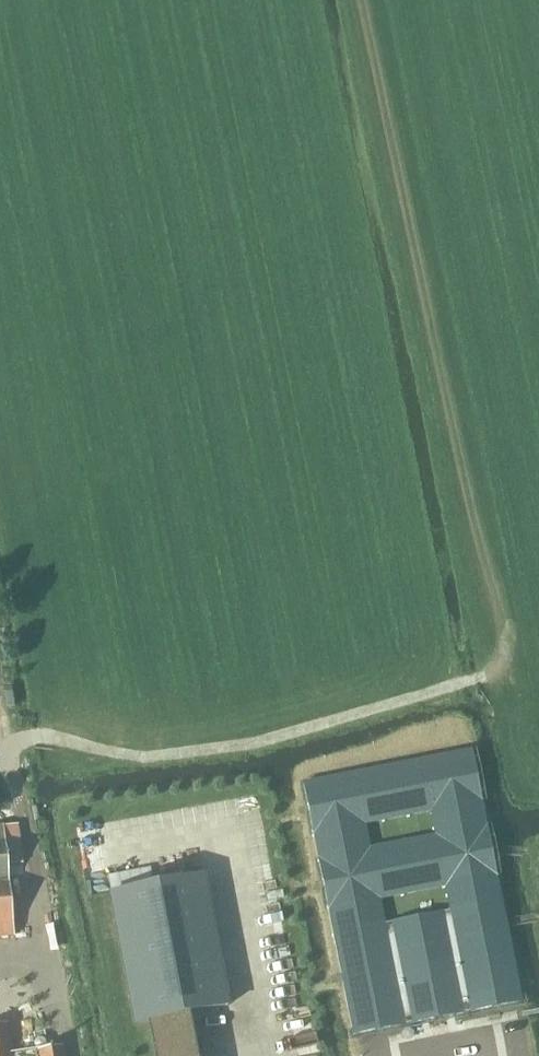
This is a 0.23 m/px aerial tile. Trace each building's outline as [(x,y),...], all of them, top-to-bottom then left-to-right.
[(355,1036),(422,1023),(431,1021),(448,1018),(456,1016),(523,1003),(473,750),(305,784),(355,1036)] [(10,879),(9,866),(24,865),(20,825),(0,827),(0,880),(10,879)] [(107,874),(137,1025),(152,1022),(159,1055),(199,1055),(191,1015),(231,1007),(206,877),(160,886),(156,865),(107,874)] [(0,880),(0,937),(16,936),(10,879),(0,880)] [(11,1023),(0,1025),(0,1055),(16,1055),(11,1023)] [(64,1046),(40,1050),(41,1055),(66,1055),(64,1046)]
